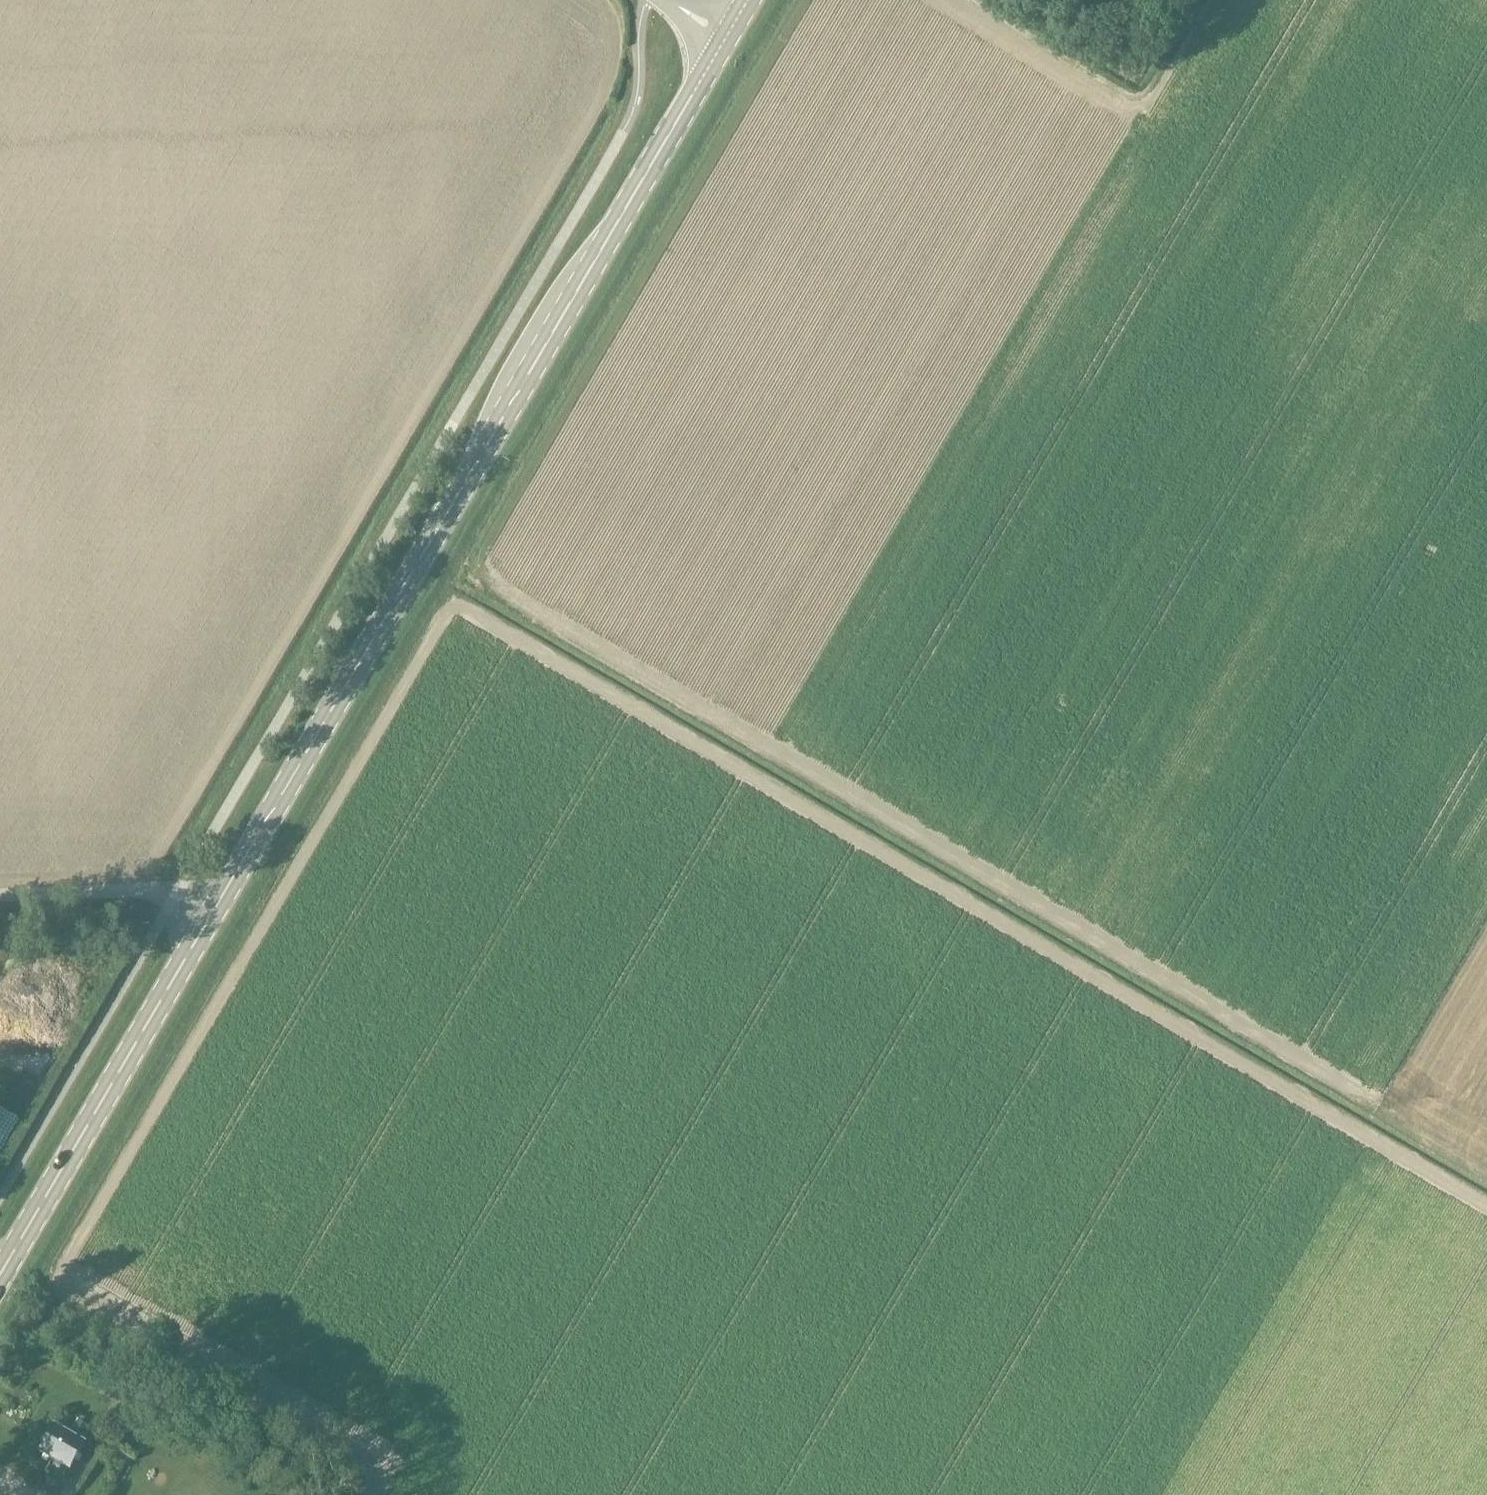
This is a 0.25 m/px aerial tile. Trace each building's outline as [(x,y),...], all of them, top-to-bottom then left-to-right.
[(81,1442),(89,1428),(78,1421),(70,1436),(55,1427),(39,1453),(69,1470),(84,1444),(81,1442)]
